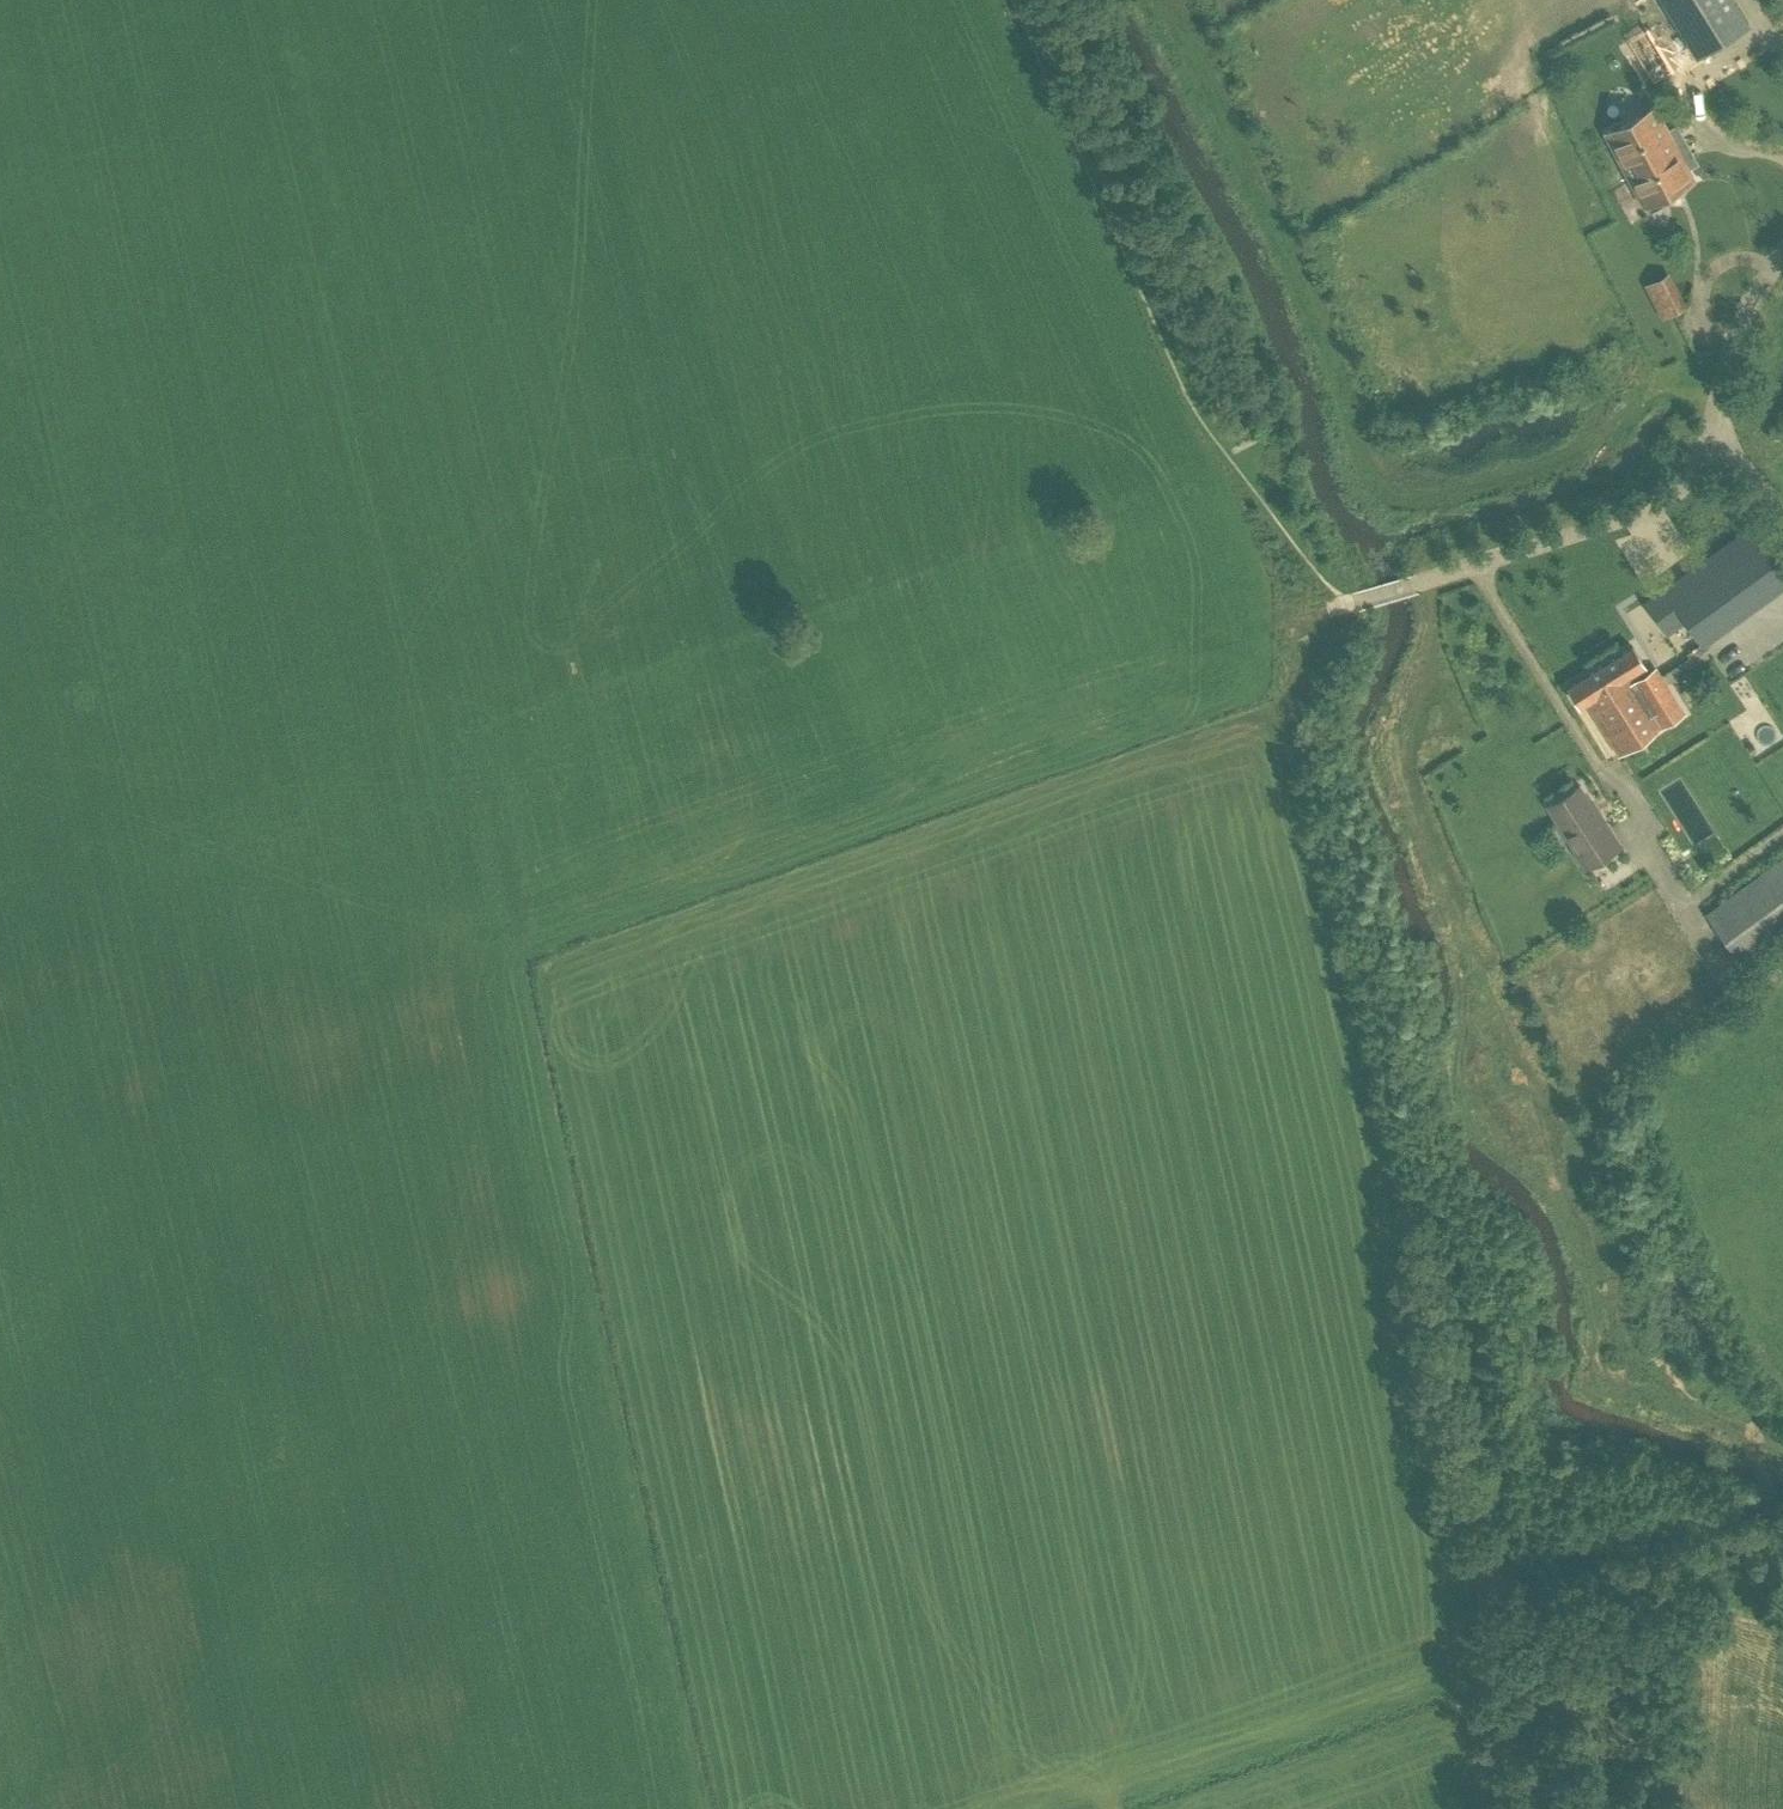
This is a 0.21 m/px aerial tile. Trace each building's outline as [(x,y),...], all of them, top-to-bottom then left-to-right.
[(1750,25),(1735,0),(1660,0),(1696,59),(1750,25)] [(1652,82),(1674,69),(1650,29),(1628,42),(1652,82)] [(1643,207),(1695,180),(1656,106),(1604,134),(1643,207)] [(1675,271),(1653,284),(1673,317),(1695,303),(1675,271)] [(1662,591),(1683,621),(1688,628),(1727,600),(1700,563),(1662,591)] [(1633,646),(1568,687),(1579,705),(1582,703),(1585,702),(1589,708),(1592,714),(1619,754),(1685,713),(1657,668),(1635,682),(1630,675),(1645,665),(1633,646)] [(1597,812),(1579,785),(1547,806),(1575,851),(1574,851),(1585,869),(1621,846),(1599,811),(1597,812)] [(1705,913),(1743,965),(1782,936),(1782,856),(1705,913)]
